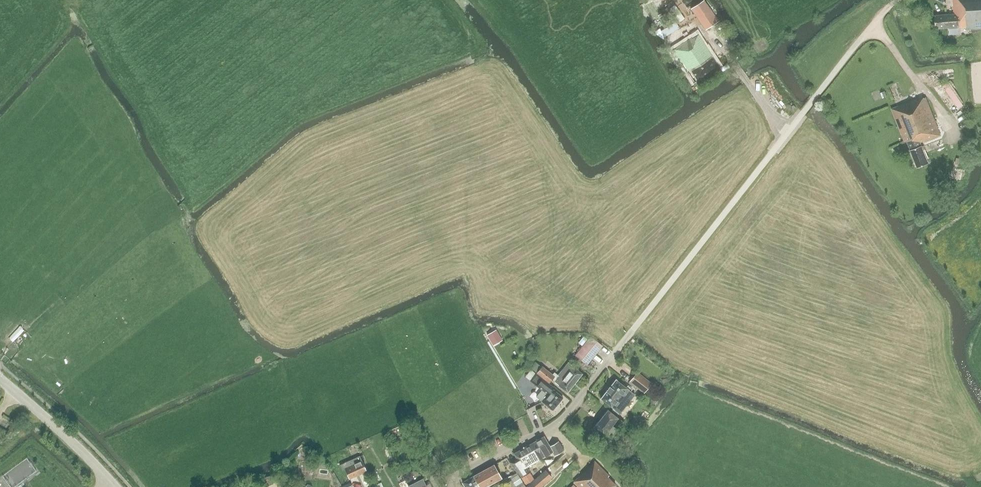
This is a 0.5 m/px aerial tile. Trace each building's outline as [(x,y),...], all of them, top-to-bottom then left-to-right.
[(712,11),(705,0),(704,0),(691,9),(698,19),(706,30),(719,20),(712,11)] [(954,14),(936,16),(937,29),(967,27),(967,30),(980,29),(980,0),(953,0),(954,14)] [(694,83),(719,67),(699,35),(691,40),(690,38),(673,50),(686,72),(694,83)] [(892,109),(894,116),(905,143),(908,142),(918,168),(929,163),(921,144),(941,136),(926,98),(918,101),(917,99),(892,109)] [(927,153),(945,146),(942,139),(924,146),(927,153)] [(966,171),(953,167),(951,178),(963,181),(966,171)] [(14,338),(25,328),(21,324),(10,334),(14,338)] [(500,339),(495,330),(487,334),(492,343),(500,339)] [(583,346),(595,355),(603,345),(591,336),(583,346)] [(587,364),(595,355),(583,346),(575,354),(587,364)] [(552,375),(542,366),(537,373),(549,383),(552,379),(555,382),(567,392),(582,374),(570,364),(563,373),(561,372),(558,375),(554,372),(552,375)] [(637,372),(630,382),(644,393),(651,383),(637,372)] [(536,374),(531,381),(538,386),(539,385),(543,389),(537,397),(542,401),(542,402),(553,410),(563,398),(552,389),(554,388),(536,374)] [(631,391),(616,379),(610,387),(607,391),(601,399),(618,412),(623,406),(621,405),(631,391)] [(613,425),(619,418),(608,409),(593,428),(604,437),(605,436),(608,439),(617,428),(613,425)] [(624,421),(619,417),(614,425),(619,429),(624,421)] [(544,436),(534,442),(543,458),(553,452),(555,456),(564,451),(558,441),(550,446),(544,436)] [(534,442),(524,448),(514,454),(517,459),(510,462),(513,468),(517,473),(520,477),(529,471),(527,467),(543,458),(534,442)] [(395,465),(389,452),(385,454),(391,467),(395,465)] [(362,461),(360,456),(340,465),(342,470),(345,469),(349,479),(367,471),(362,461)] [(13,486),(38,471),(29,457),(5,473),(13,486)] [(616,485),(608,477),(609,476),(595,462),(574,482),(579,486),(614,486),(616,485)] [(501,478),(494,465),(474,476),(463,482),(465,486),(486,486),(501,478)] [(545,470),(532,481),(525,486),(541,486),(552,477),(545,470)] [(534,479),(530,472),(522,477),(526,484),(534,479)] [(520,477),(517,473),(510,477),(517,486),(524,486),(526,486),(520,477)] [(272,483),(270,475),(263,477),(266,485),(272,483)] [(423,479),(408,486),(409,486),(431,486),(430,484),(426,486),(423,479)]
